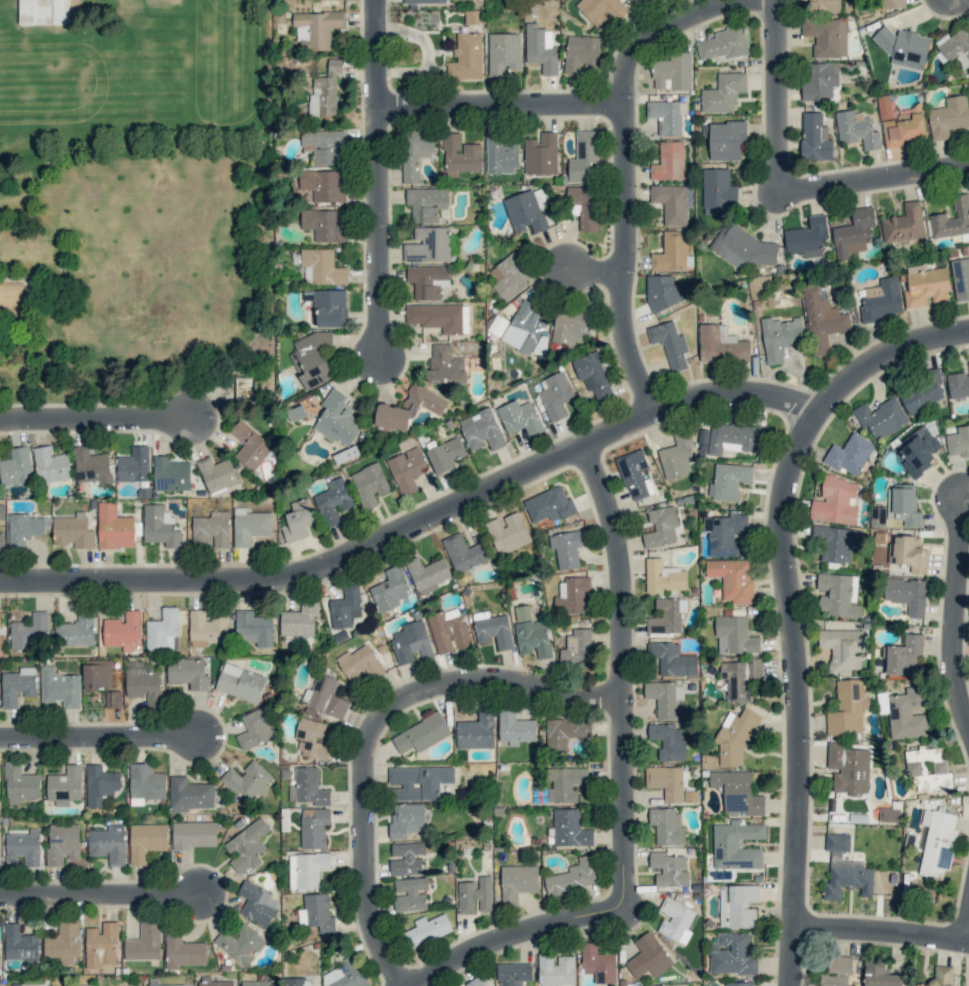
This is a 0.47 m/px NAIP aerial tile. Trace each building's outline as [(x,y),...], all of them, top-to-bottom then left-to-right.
[(18,25),(68,25),(68,0),(19,0),(18,25)] [(597,28),(610,16),(615,22),(628,10),(619,0),(580,0),(575,5),(597,28)] [(809,12),(841,11),(841,0),(809,0),(809,12)] [(875,8),(905,7),(904,0),(875,0),(875,8)] [(466,24),(482,23),(481,10),(465,11),(466,24)] [(292,12),(292,27),(298,27),(298,50),(330,50),(330,28),(345,29),(345,12),(292,12)] [(847,18),(801,19),(801,36),(813,36),(814,57),(848,57),(847,18)] [(542,75),(558,76),(558,46),(552,46),(552,29),(538,29),(538,23),(526,23),(526,62),(542,62),(542,75)] [(744,25),(713,31),(715,38),(696,41),(700,60),(726,55),(727,58),(750,54),(744,25)] [(968,66),(968,33),(963,26),(950,36),(947,33),(935,42),(949,61),(955,57),(963,69),(968,65),(968,66)] [(890,63),(924,71),(931,36),(898,29),(897,31),(878,27),(874,46),(893,50),(890,63)] [(482,78),(482,32),(455,33),(455,61),(447,61),(447,79),(482,78)] [(489,76),(505,75),(505,70),(521,70),(521,33),(488,33),(489,76)] [(600,37),(566,35),(565,73),(580,74),(581,68),(598,69),(600,37)] [(669,60),(652,60),(653,89),(692,89),(691,51),(669,51),(669,60)] [(337,115),(337,73),(342,73),(342,58),(328,58),(328,76),(313,76),(313,93),(309,93),(309,114),(337,115)] [(804,100),(832,100),(832,86),(839,86),(839,62),(803,63),(804,100)] [(701,112),(735,112),(735,93),(747,92),(746,72),(717,73),(717,89),(701,89),(701,112)] [(884,146),(927,141),(923,109),(896,112),(893,94),(878,96),(884,146)] [(966,94),(945,97),(946,106),(927,109),(932,141),(949,138),(948,129),(968,126),(968,113),(966,94)] [(680,101),(647,101),(646,117),(658,117),(658,136),(680,136),(680,101)] [(838,143),(863,140),(864,150),(881,149),(879,130),(872,131),(871,117),(863,118),(862,110),(836,113),(838,143)] [(832,139),(827,139),(828,126),(822,126),(822,112),(801,112),(801,160),(832,160),(832,139)] [(747,122),(709,122),(710,161),(740,160),(740,141),(747,141),(747,122)] [(313,165),(343,164),(343,130),(301,131),(302,150),(313,150),(313,165)] [(419,157),(433,157),(434,132),(403,131),(403,183),(418,184),(419,157)] [(557,131),(540,132),(540,139),(525,139),(525,174),(557,174),(557,131)] [(596,131),(576,131),(576,158),(568,158),(569,182),(598,181),(596,131)] [(481,144),(461,144),(461,132),(444,133),(444,177),(457,177),(457,171),(481,171),(481,144)] [(487,174),(518,172),(517,141),(503,142),(503,132),(486,133),(487,174)] [(659,141),(660,164),(650,164),(650,180),(684,179),(684,141),(659,141)] [(729,168),(702,169),(703,214),(718,214),(718,209),(738,208),(738,185),(730,185),(729,168)] [(313,202),(344,202),(344,170),(299,171),(299,189),(313,189),(313,202)] [(687,226),(688,206),(692,206),(693,186),(650,185),(650,202),(664,203),(663,225),(687,226)] [(579,231),(598,231),(597,186),(567,187),(567,215),(579,214),(579,231)] [(449,188),(406,188),(406,205),(412,205),(411,222),(438,222),(438,208),(449,208),(449,188)] [(547,229),(534,189),(503,199),(514,233),(531,227),(534,233),(547,229)] [(968,233),(968,228),(967,209),(968,208),(968,199),(968,193),(953,195),(955,217),(947,218),(947,213),(929,215),(931,238),(968,233)] [(883,243),(925,238),(920,200),(903,202),(905,215),(881,218),(883,243)] [(836,261),(850,259),(849,252),(867,250),(866,242),(872,241),(870,227),(875,226),(873,206),(851,209),(853,225),(833,227),(836,261)] [(301,229),(314,229),(314,241),(344,242),(344,210),(301,210),(301,229)] [(783,230),(786,254),(802,252),(803,257),(824,254),(822,239),(828,238),(825,213),(808,215),(809,227),(783,230)] [(778,243),(762,241),(733,222),(728,228),(722,228),(708,248),(741,270),(746,263),(776,266),(778,243)] [(450,227),(414,227),(414,242),(403,243),(403,261),(450,261),(450,227)] [(651,270),(687,269),(687,230),(663,231),(663,253),(650,253),(651,270)] [(348,283),(348,267),(334,268),(333,248),(300,249),(301,267),(304,267),(305,284),(348,283)] [(492,286),(506,302),(528,282),(518,271),(525,265),(512,251),(489,271),(498,281),(492,286)] [(955,301),(968,299),(968,258),(950,260),(955,301)] [(906,308),(930,305),(930,302),(951,299),(947,267),(925,270),(924,264),(905,267),(908,290),(903,291),(906,308)] [(414,282),(414,300),(441,300),(441,286),(450,286),(449,265),(406,266),(407,282),(414,282)] [(902,313),(898,276),(878,278),(879,286),(860,288),(864,322),(882,320),(882,315),(902,313)] [(804,287),(812,357),(829,355),(827,333),(851,331),(849,313),(839,314),(838,306),(830,308),(829,299),(820,300),(818,286),(804,287)] [(346,289),(315,290),(316,327),(347,327),(346,289)] [(548,321),(532,312),(536,306),(524,299),(500,339),(529,355),(548,321)] [(406,304),(406,323),(421,323),(421,327),(442,327),(442,334),(468,334),(468,304),(406,304)] [(552,342),(575,345),(575,339),(589,341),(593,314),(556,309),(552,342)] [(761,318),(766,365),(783,363),(782,346),(805,344),(802,318),(773,321),(772,316),(761,318)] [(646,328),(651,345),(663,341),(671,372),(688,368),(683,352),(688,351),(684,334),(678,336),(674,321),(646,328)] [(699,325),(700,362),(750,361),(750,340),(736,340),(736,335),(727,335),(727,324),(699,325)] [(328,327),(293,343),(296,351),(289,354),(298,373),(305,389),(334,377),(322,349),(335,344),(328,327)] [(466,383),(465,357),(451,357),(451,343),(429,343),(430,384),(466,383)] [(571,360),(579,382),(584,380),(587,391),(592,389),(598,404),(615,398),(598,350),(571,360)] [(950,399),(968,396),(968,361),(967,362),(968,372),(947,375),(950,399)] [(576,398),(563,370),(544,379),(548,387),(537,392),(551,423),(567,416),(562,404),(576,398)] [(897,390),(909,415),(948,397),(936,371),(897,390)] [(440,416),(448,400),(413,381),(408,391),(408,393),(402,406),(378,403),(375,425),(383,426),(383,429),(408,432),(409,430),(420,406),(440,416)] [(321,405),(325,407),(313,428),(334,441),(335,438),(349,447),(363,423),(350,414),(354,408),(345,402),(349,396),(332,386),(321,405)] [(875,440),(909,424),(896,397),(870,409),(867,402),(852,409),(861,428),(868,425),(875,440)] [(496,408),(508,434),(524,427),(529,436),(544,429),(530,400),(519,405),(516,399),(496,408)] [(506,445),(490,407),(458,420),(471,451),(487,444),(490,451),(506,445)] [(229,432),(244,444),(234,456),(253,471),(274,446),(241,418),(229,432)] [(722,450),(762,452),(763,425),(711,423),(711,430),(699,429),(698,453),(722,454),(722,450)] [(901,462),(913,479),(935,463),(930,456),(941,447),(924,424),(900,442),(904,447),(898,451),(905,459),(901,462)] [(957,426),(957,433),(946,434),(948,457),(968,454),(968,425),(957,426)] [(658,450),(665,479),(691,473),(687,457),(693,455),(687,431),(673,434),(676,445),(658,450)] [(822,463),(839,470),(840,468),(858,477),(874,443),(851,432),(843,449),(831,443),(822,463)] [(452,461),(466,454),(458,435),(426,451),(437,475),(455,467),(452,461)] [(72,479),(69,453),(53,454),(52,445),(34,447),(38,483),(72,479)] [(108,453),(90,455),(89,445),(74,446),(77,482),(98,480),(99,487),(111,486),(108,453)] [(131,446),(131,456),(117,456),(118,481),(150,481),(149,445),(131,446)] [(32,482),(29,446),(10,448),(11,459),(0,460),(0,478),(1,485),(32,482)] [(426,466),(419,447),(386,459),(400,496),(417,490),(413,478),(423,474),(421,468),(426,466)] [(615,458),(625,487),(628,486),(633,500),(649,495),(640,470),(649,468),(642,449),(615,458)] [(170,455),(154,456),(154,491),(190,490),(190,462),(170,462),(170,455)] [(210,494),(239,481),(230,458),(214,465),(210,455),(196,461),(210,494)] [(350,473),(363,509),(379,503),(376,496),(390,491),(379,462),(350,473)] [(738,501),(739,482),(752,483),(753,465),(715,463),(713,484),(709,483),(708,499),(738,501)] [(313,495),(326,528),(343,521),(339,511),(355,505),(343,476),(326,483),(329,489),(313,495)] [(809,519),(856,524),(858,505),(848,504),(848,496),(856,497),(859,481),(823,476),(820,499),(811,499),(809,519)] [(523,500),(532,523),(549,516),(551,523),(577,512),(571,497),(567,499),(561,485),(523,500)] [(887,519),(903,519),(903,526),(921,527),(921,511),(915,511),(916,486),(888,485),(887,519)] [(286,543),(309,536),(306,525),(315,523),(307,497),(290,502),(293,511),(285,514),(288,523),(281,526),(286,543)] [(135,547),(134,516),(117,516),(117,502),(98,502),(99,547),(135,547)] [(144,542),(165,542),(165,547),(182,547),(182,530),(175,530),(175,514),(164,514),(164,504),(144,504),(144,542)] [(649,510),(653,531),(642,533),(645,548),(677,542),(674,527),(679,526),(675,505),(649,510)] [(272,512),(246,512),(246,507),(234,507),(234,547),(251,547),(250,535),(272,535),(272,512)] [(229,510),(211,511),(211,516),(192,517),(193,544),(212,544),(212,548),(230,547),(229,510)] [(484,523),(500,556),(532,541),(518,511),(501,519),(500,516),(484,523)] [(53,517),(54,544),(74,544),(74,548),(95,548),(95,530),(87,530),(87,512),(76,512),(76,516),(53,517)] [(26,548),(25,536),(45,536),(45,517),(30,518),(30,514),(5,514),(6,549),(26,548)] [(703,516),(704,531),(708,530),(709,556),(738,556),(738,534),(748,534),(747,515),(703,516)] [(850,563),(851,547),(862,547),(863,529),(812,526),(812,540),(822,541),(821,561),(850,563)] [(548,535),(551,549),(555,548),(559,571),(580,567),(577,547),(587,545),(584,529),(548,535)] [(442,539),(456,574),(489,560),(481,542),(467,548),(460,531),(442,539)] [(927,573),(928,548),(916,547),(916,536),(890,535),(890,564),(910,565),(910,573),(927,573)] [(451,576),(444,558),(422,566),(418,556),(406,561),(418,595),(439,588),(437,582),(451,576)] [(646,593),(662,593),(662,590),(687,589),(687,568),(663,568),(662,557),(646,558),(646,593)] [(722,600),(731,600),(731,604),(752,604),(752,559),(706,560),(706,577),(722,577),(722,600)] [(384,570),(388,580),(369,588),(380,613),(400,604),(398,600),(410,595),(398,564),(384,570)] [(857,575),(817,573),(816,592),(819,592),(818,610),(827,611),(827,615),(861,617),(861,604),(856,604),(857,575)] [(559,578),(559,596),(553,597),(554,612),(584,612),(584,594),(591,594),(590,578),(559,578)] [(907,617),(924,617),(926,580),(886,578),(885,601),(908,603),(907,617)] [(332,629),(352,627),(351,617),(362,616),(359,586),(343,588),(344,598),(329,600),(332,629)] [(646,617),(647,633),(681,632),(681,612),(687,612),(686,597),(656,598),(657,617),(646,617)] [(281,611),(280,636),(315,636),(316,602),(301,602),(301,611),(281,611)] [(513,607),(519,655),(536,653),(537,659),(551,657),(546,620),(532,622),(529,604),(513,607)] [(146,620),(147,651),(174,650),(174,636),(179,636),(178,606),(162,607),(162,620),(146,620)] [(427,616),(439,655),(455,650),(471,645),(460,606),(427,616)] [(206,610),(190,609),(189,646),(206,647),(206,641),(228,642),(228,614),(211,613),(211,620),(205,620),(206,610)] [(253,609),(236,610),(237,642),(256,641),(256,647),(273,647),(273,616),(253,616),(253,609)] [(55,646),(95,645),(93,610),(76,610),(76,623),(55,623),(55,646)] [(104,619),(104,646),(122,646),(122,652),(134,651),(133,646),(141,646),(141,610),(124,610),(124,618),(104,619)] [(11,650),(34,649),(34,638),(48,638),(48,611),(32,611),(32,622),(10,622),(11,650)] [(508,614),(489,617),(488,611),(472,613),(477,642),(496,639),(498,651),(513,649),(508,614)] [(716,653),(760,653),(760,637),(748,637),(747,616),(716,616),(716,653)] [(399,666),(413,661),(411,653),(419,650),(421,660),(434,656),(423,619),(400,625),(402,630),(389,634),(399,666)] [(590,628),(573,628),(573,634),(566,634),(567,649),(560,649),(560,668),(592,667),(590,628)] [(818,629),(818,648),(830,648),(830,673),(851,673),(851,669),(861,669),(861,653),(864,653),(864,629),(818,629)] [(886,674),(919,675),(921,634),(904,633),(904,646),(886,645),(886,674)] [(659,675),(697,676),(698,655),(679,654),(679,642),(647,642),(647,657),(660,658),(659,675)] [(350,653),(348,650),(335,658),(352,685),(366,677),(369,682),(385,673),(367,643),(350,653)] [(190,690),(209,690),(208,674),(205,674),(204,658),(167,659),(168,682),(189,682),(190,690)] [(84,690),(112,689),(111,659),(83,660),(84,690)] [(762,660),(720,660),(720,679),(727,679),(727,701),(750,701),(750,681),(762,681),(762,660)] [(215,689),(258,704),(267,677),(225,662),(215,689)] [(80,675),(57,675),(57,666),(41,666),(42,702),(62,701),(63,709),(80,709),(80,675)] [(2,672),(2,708),(19,708),(19,697),(36,697),(36,667),(19,667),(19,672),(2,672)] [(161,667),(126,668),(126,697),(146,697),(147,709),(162,708),(161,667)] [(349,701),(333,695),(339,679),(319,672),(312,690),(306,688),(300,703),(343,719),(349,701)] [(827,733),(862,732),(861,709),(867,709),(866,679),(836,680),(837,711),(826,711),(827,733)] [(644,682),(644,698),(656,698),(656,719),(676,718),(676,681),(644,682)] [(890,738),(927,736),(925,714),(912,714),(912,706),(925,705),(923,686),(905,687),(905,693),(888,695),(890,738)] [(106,708),(122,707),(121,691),(106,691),(106,708)] [(241,716),(247,731),(236,735),(242,750),(277,736),(265,706),(241,716)] [(719,766),(743,766),(743,752),(761,715),(744,707),(739,716),(728,711),(714,741),(719,743),(719,766)] [(457,721),(456,748),(493,748),(494,709),(478,708),(478,721),(457,721)] [(536,740),(535,719),(515,720),(515,710),(499,710),(499,742),(508,742),(509,746),(518,746),(518,741),(536,740)] [(390,737),(400,754),(414,747),(416,752),(451,734),(439,711),(390,737)] [(326,722),(299,717),(295,739),(299,740),(296,753),(328,760),(331,746),(322,744),(326,722)] [(592,720),(547,719),(546,749),(567,750),(567,737),(592,738),(592,720)] [(648,740),(659,739),(660,761),(686,761),(686,738),(681,738),(681,725),(648,725),(648,740)] [(827,770),(833,770),(833,793),(868,794),(869,749),(844,749),(844,742),(828,742),(827,770)] [(906,750),(908,785),(917,784),(917,791),(952,788),(951,772),(947,772),(946,759),(942,759),(941,746),(917,748),(918,750),(906,750)] [(219,779),(250,806),(274,778),(254,759),(240,775),(230,767),(219,779)] [(21,774),(21,761),(5,761),(6,803),(24,803),(24,797),(41,797),(41,773),(21,774)] [(166,772),(153,772),(153,763),(130,763),(130,805),(144,805),(144,798),(166,799),(166,772)] [(82,764),(66,764),(66,774),(47,774),(47,800),(55,800),(55,806),(69,806),(69,800),(82,800),(82,764)] [(102,764),(86,764),(88,807),(103,807),(102,795),(113,795),(113,790),(121,790),(120,772),(102,772),(102,764)] [(318,766),(295,766),(295,803),(330,803),(330,790),(318,790),(318,766)] [(454,766),(388,767),(388,786),(392,786),(392,800),(440,800),(440,782),(454,782),(454,766)] [(683,767),(645,766),(645,787),(664,787),(664,802),(682,802),(683,767)] [(588,786),(587,767),(546,768),(546,784),(547,784),(548,803),(577,802),(577,786),(588,786)] [(765,814),(764,795),(753,795),(752,770),(709,771),(709,787),(724,786),(724,815),(765,814)] [(214,783),(187,783),(187,775),(170,775),(170,812),(189,812),(189,808),(213,808),(214,783)] [(392,839),(406,838),(405,832),(424,831),(424,803),(391,804),(392,839)] [(898,822),(899,808),(879,807),(879,821),(898,822)] [(330,824),(330,809),(301,808),(300,848),(325,849),(325,824),(330,824)] [(593,846),(593,829),(580,829),(581,809),(554,808),(553,845),(593,846)] [(919,874),(943,878),(944,869),(949,870),(956,830),(954,829),(956,814),(923,808),(921,825),(927,826),(919,874)] [(656,825),(656,845),(685,845),(685,827),(681,827),(681,809),(648,809),(648,825),(656,825)] [(223,844),(232,857),(228,860),(240,876),(262,860),(258,855),(266,849),(258,837),(270,829),(262,816),(223,844)] [(713,824),(713,868),(763,868),(763,848),(739,848),(739,839),(765,839),(765,824),(743,824),(743,819),(730,819),(730,824),(713,824)] [(172,822),(173,850),(190,850),(190,846),(217,846),(217,821),(172,822)] [(47,866),(63,866),(63,858),(80,857),(80,824),(49,825),(50,848),(46,848),(47,866)] [(88,830),(89,856),(109,855),(109,866),(126,866),(125,824),(107,824),(107,830),(88,830)] [(131,865),(146,865),(146,850),(168,850),(167,824),(130,824),(131,865)] [(6,863),(17,863),(17,855),(25,855),(25,866),(40,867),(40,828),(29,828),(29,833),(6,833),(6,863)] [(850,834),(826,833),(825,851),(830,851),(829,883),(823,883),(823,900),(840,900),(841,887),(861,888),(860,896),(872,897),(873,868),(863,868),(863,862),(841,861),(842,851),(850,851),(850,834)] [(390,858),(390,875),(423,874),(422,855),(425,855),(425,842),(391,843),(392,858),(390,858)] [(685,856),(666,855),(666,851),(650,851),(649,870),(656,870),(655,885),(689,886),(689,871),(685,871),(685,856)] [(331,853),(289,854),(289,889),(319,889),(319,868),(331,868),(331,853)] [(544,876),(547,895),(597,885),(592,854),(578,856),(579,864),(568,866),(569,872),(544,876)] [(502,904),(518,904),(518,892),(539,891),(538,865),(501,866),(502,904)] [(477,914),(477,912),(491,912),(491,876),(477,876),(477,881),(458,882),(458,914),(477,914)] [(394,880),(395,894),(394,894),(395,912),(427,909),(425,891),(428,890),(427,877),(394,880)] [(240,914),(267,927),(280,902),(270,898),(272,893),(244,879),(237,893),(247,898),(240,914)] [(760,884),(719,885),(720,928),(756,927),(755,908),(747,908),(746,902),(760,902),(760,884)] [(303,894),(304,909),(298,909),(299,926),(319,925),(319,933),(335,932),(335,916),(329,916),(328,893),(303,894)] [(696,911),(665,896),(657,912),(665,915),(657,930),(685,945),(691,932),(687,930),(696,911)] [(416,926),(404,931),(411,948),(452,931),(445,913),(427,920),(425,916),(414,920),(416,926)] [(161,960),(162,921),(140,920),(140,939),(125,939),(124,959),(161,960)] [(44,937),(44,957),(57,957),(57,961),(81,960),(80,921),(58,922),(59,937),(44,937)] [(86,969),(117,969),(116,921),(101,922),(101,927),(85,928),(86,969)] [(19,922),(5,923),(5,959),(39,958),(39,934),(20,934),(19,922)] [(213,941),(245,968),(255,956),(255,955),(266,940),(245,923),(233,937),(223,929),(213,941)] [(179,965),(206,964),(206,942),(182,942),(182,929),(166,929),(167,969),(179,969),(179,965)] [(624,962),(635,979),(649,970),(653,977),(673,964),(651,930),(633,941),(640,952),(624,962)] [(748,932),(717,933),(717,942),(709,942),(710,974),(757,973),(757,955),(749,955),(748,932)] [(597,943),(582,943),(582,973),(594,973),(594,983),(616,983),(616,953),(597,953),(597,943)] [(325,985),(369,985),(354,953),(343,958),(346,965),(321,976),(325,985)] [(555,956),(555,953),(539,953),(539,985),(557,985),(574,984),(574,956),(555,956)] [(829,955),(828,974),(819,973),(818,985),(845,985),(846,975),(852,975),(852,956),(829,955)] [(903,974),(885,974),(885,962),(865,961),(864,985),(902,985),(903,974)] [(521,981),(532,981),(531,963),(498,964),(498,985),(521,985),(521,981)] [(953,965),(934,965),(934,982),(913,981),(912,985),(952,985),(953,965)] [(234,981),(211,980),(211,976),(199,976),(199,985),(234,985),(234,981)] [(480,977),(466,985),(485,985),(480,977)] [(311,978),(284,978),(284,985),(312,985),(311,978)]
